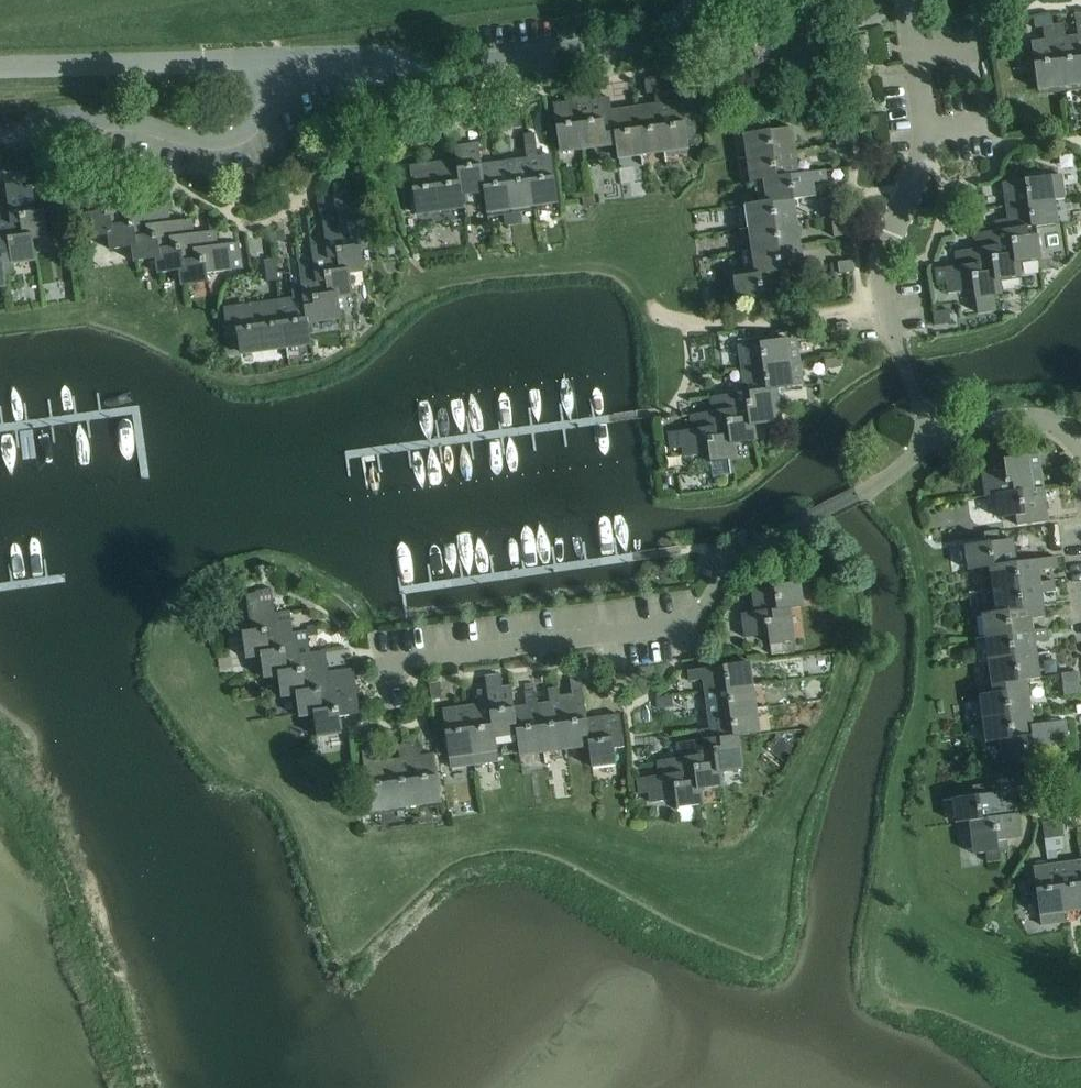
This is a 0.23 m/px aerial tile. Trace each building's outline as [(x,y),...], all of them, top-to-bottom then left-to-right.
[(1051,13),(1033,16),(1034,26),(1042,25),(1053,24),(1051,13)] [(1053,24),(1061,87),(1064,86),(1080,84),(1080,66),(1077,34),(1066,35),(1064,22),(1053,24)] [(1043,38),(1031,40),(1038,90),(1061,87),(1053,24),(1042,25),(1043,38)] [(655,74),(642,77),(646,94),(659,91),(655,74)] [(588,85),(576,86),(585,150),(608,147),(606,134),(603,110),(601,97),(589,98),(588,85)] [(566,101),(553,103),(560,153),(585,150),(576,86),(565,88),(566,101)] [(609,95),(601,97),(603,110),(611,109),(609,95)] [(663,102),(658,102),(665,153),(670,152),(689,149),(688,140),(695,139),(693,126),(686,127),(685,115),(694,113),(692,98),(663,102)] [(636,105),(635,105),(642,156),(644,156),(665,153),(658,102),(636,105)] [(603,110),(606,134),(608,147),(615,146),(617,159),(642,156),(635,105),(611,109),(603,110)] [(518,109),(496,112),(499,129),(521,125),(518,109)] [(853,143),(850,122),(833,124),(836,145),(853,143)] [(476,124),(467,125),(469,139),(478,138),(476,124)] [(793,126),(742,132),(745,155),(796,149),(793,126)] [(535,132),(524,133),(525,145),(536,143),(535,132)] [(478,142),(456,145),(458,158),(463,195),(484,192),(480,163),(478,142)] [(536,143),(525,145),(526,157),(533,207),(558,203),(552,154),(538,155),(536,143)] [(796,149),(745,155),(748,178),(754,177),(799,172),(796,149)] [(526,157),(505,160),(512,212),(513,221),(514,221),(522,220),(520,208),(531,207),(533,207),(526,157)] [(411,179),(402,180),(406,211),(415,209),(416,214),(440,211),(442,211),(464,208),(463,195),(458,158),(455,159),(434,161),(410,164),(411,179)] [(482,163),(480,163),(484,192),(487,213),(503,211),(505,222),(513,221),(512,212),(505,160),(502,160),(482,163)] [(799,172),(754,177),(755,180),(757,202),(758,203),(795,198),(816,195),(814,182),(828,180),(826,168),(799,172)] [(1063,173),(1002,181),(1005,202),(1005,203),(1055,196),(1065,195),(1063,173)] [(21,176),(5,178),(8,200),(11,222),(23,220),(25,241),(33,240),(49,238),(44,210),(37,211),(33,185),(23,186),(21,176)] [(970,186),(954,188),(955,200),(972,198),(970,186)] [(350,187),(333,189),(335,211),(340,240),(349,238),(351,251),(362,250),(377,248),(373,220),(364,221),(361,195),(351,197),(350,187)] [(99,211),(82,213),(85,239),(107,235),(105,225),(122,223),(121,213),(143,210),(141,195),(98,201),(99,211)] [(1007,218),(994,220),(995,229),(1036,224),(1058,222),(1055,196),(1005,203),(1007,218)] [(758,203),(745,205),(748,227),(798,220),(795,198),(758,203)] [(0,201),(0,240),(1,248),(9,247),(12,264),(36,261),(33,240),(25,241),(23,220),(11,222),(8,200),(0,201)] [(122,223),(105,225),(107,235),(109,250),(131,247),(130,237),(148,234),(146,225),(165,222),(163,207),(143,210),(121,213),(122,223)] [(335,211),(321,213),(325,235),(328,263),(338,262),(340,275),(350,273),(365,271),(362,250),(351,251),(349,238),(340,240),(335,211)] [(851,234),(848,213),(831,215),(834,236),(851,234)] [(148,234),(130,237),(131,247),(133,262),(155,259),(154,249),(172,246),(171,236),(194,233),(192,217),(165,222),(146,225),(148,234)] [(798,220),(748,227),(751,250),(801,243),(798,220)] [(976,247),(954,250),(956,265),(976,262),(978,275),(999,272),(1000,280),(1022,277),(1020,262),(1042,259),(1038,233),(1037,234),(1036,224),(995,229),(974,232),(976,247)] [(285,228),(271,230),(272,240),(286,238),(285,228)] [(172,246),(154,249),(155,259),(157,274),(179,271),(177,260),(196,258),(194,248),(218,244),(216,229),(215,229),(209,230),(194,233),(171,236),(172,246)] [(325,235),(310,237),(313,258),(317,287),(326,286),(327,299),(339,297),(354,295),(350,273),(340,275),(338,262),(328,263),(325,235)] [(196,258),(177,260),(179,271),(181,285),(208,281),(207,273),(233,269),(242,268),(241,259),(242,258),(240,241),(218,244),(194,248),(196,258)] [(801,243),(751,250),(754,274),(784,271),(805,268),(801,243)] [(313,258),(300,260),(309,323),(316,322),(342,319),(339,297),(327,299),(326,286),(317,287),(313,258)] [(837,261),(839,273),(856,271),(854,259),(837,261)] [(293,297),(282,299),(288,348),(312,345),(309,323),(300,260),(298,260),(301,282),(291,283),(293,297)] [(935,268),(934,268),(936,285),(946,284),(947,292),(974,289),(978,321),(999,318),(996,295),(1002,294),(1000,280),(999,272),(978,275),(976,262),(956,265),(935,268)] [(265,264),(267,281),(279,280),(277,263),(265,264)] [(754,274),(739,276),(741,300),(742,310),(760,307),(774,305),(772,296),(786,294),(784,271),(754,274)] [(251,276),(241,277),(242,284),(252,282),(251,276)] [(282,299),(254,303),(261,352),(288,348),(282,299)] [(234,305),(224,307),(226,320),(227,334),(237,332),(240,355),(261,352),(254,303),(234,305)] [(937,310),(932,311),(934,324),(940,324),(950,323),(949,309),(937,310)] [(788,337),(737,344),(740,365),(801,357),(799,341),(789,343),(788,337)] [(839,356),(824,358),(825,367),(840,365),(839,356)] [(742,382),(729,383),(730,393),(731,394),(779,388),(805,385),(801,357),(740,365),(742,382)] [(731,394),(710,396),(712,410),(733,407),(735,419),(754,416),(755,425),(784,421),(779,388),(731,394)] [(712,410),(690,414),(692,429),(714,425),(716,436),(735,433),(736,443),(758,440),(755,425),(754,416),(735,419),(733,407),(712,410)] [(692,429),(679,430),(681,446),(682,453),(682,456),(709,452),(710,461),(729,458),(732,458),(738,457),(736,443),(735,433),(716,436),(714,425),(692,429)] [(985,496),(995,494),(1017,489),(1034,487),(1029,454),(1017,456),(1015,445),(1002,447),(1005,467),(981,471),(985,496)] [(1044,486),(1034,487),(1017,489),(995,494),(998,518),(1021,514),(1022,524),(1049,520),(1044,486)] [(986,541),(964,544),(967,567),(988,564),(1017,560),(1014,538),(999,540),(998,530),(985,532),(986,541)] [(1017,560),(988,564),(991,587),(1042,581),(1040,569),(1052,568),(1051,556),(1017,560)] [(754,586),(757,610),(792,606),(806,604),(803,580),(781,583),(779,572),(766,574),(767,584),(754,586)] [(1042,581),(991,587),(994,611),(1045,604),(1043,592),(1056,590),(1054,579),(1042,581)] [(251,630),(242,631),(246,658),(261,656),(272,655),(269,632),(278,631),(275,612),(272,590),(255,592),(257,603),(247,604),(251,630)] [(994,611),(981,613),(985,636),(1035,629),(1033,617),(1047,615),(1045,604),(994,611)] [(797,641),(792,606),(757,610),(743,612),(747,637),(770,634),(773,654),(787,652),(785,642),(797,641)] [(272,655),(261,656),(264,678),(279,676),(290,674),(287,652),(296,650),(293,631),(289,610),(275,612),(278,631),(269,632),(272,655)] [(316,623),(306,625),(307,630),(308,635),(318,633),(316,623)] [(1035,629),(985,636),(989,665),(1039,659),(1036,640),(1049,638),(1047,628),(1035,629)] [(290,674),(279,676),(282,697),(296,695),(308,693),(305,671),(313,670),(311,651),(310,652),(308,635),(307,630),(293,631),(296,650),(287,652),(290,674)] [(308,693),(296,695),(299,717),(314,715),(325,713),(322,691),(331,690),(329,671),(328,671),(325,650),(311,651),(313,670),(305,671),(308,693)] [(1039,659),(989,665),(992,692),(1019,688),(1018,680),(1028,679),(1041,677),(1039,659)] [(751,661),(688,669),(689,681),(702,679),(704,692),(754,685),(751,661)] [(325,713),(314,715),(317,737),(342,733),(339,716),(349,715),(360,713),(353,667),(342,669),(329,671),(331,690),(322,691),(325,713)] [(1078,671),(1061,673),(1063,684),(1079,681),(1078,671)] [(501,673),(487,675),(487,679),(497,748),(518,745),(512,706),(509,685),(503,685),(501,673)] [(581,677),(570,679),(571,685),(582,684),(581,677)] [(478,703),(466,705),(473,754),(497,751),(497,748),(487,679),(475,681),(478,703)] [(992,692),(979,694),(983,718),(1032,710),(1028,679),(1018,680),(1019,688),(992,692)] [(430,682),(429,682),(429,686),(431,698),(441,696),(442,696),(440,681),(430,682)] [(572,698),(561,699),(567,749),(589,746),(585,718),(587,717),(582,684),(571,685),(572,698)] [(754,685),(704,692),(707,714),(758,707),(754,685)] [(549,701),(538,702),(545,752),(567,749),(561,699),(559,687),(548,688),(549,701)] [(514,706),(512,706),(518,745),(519,756),(545,752),(538,702),(538,701),(536,690),(524,691),(526,704),(514,706)] [(672,695),(653,696),(654,709),(673,707),(672,695)] [(466,705),(442,708),(450,766),(474,762),(473,754),(466,705)] [(709,728),(696,730),(697,739),(740,733),(761,731),(758,707),(707,714),(709,728)] [(1032,710),(983,718),(986,742),(999,740),(1062,731),(1060,719),(1044,721),(1034,723),(1032,710)] [(587,717),(585,718),(589,746),(592,767),(617,764),(616,758),(614,747),(625,746),(624,740),(621,724),(611,725),(610,714),(587,717)] [(1062,731),(999,740),(1002,763),(1052,756),(1050,743),(1064,741),(1062,731)] [(697,739),(675,742),(677,757),(695,755),(697,765),(721,762),(722,772),(744,768),(741,743),(740,733),(697,739)] [(420,741),(409,742),(418,805),(441,802),(434,752),(422,754),(420,741)] [(398,757),(387,759),(394,809),(406,807),(408,807),(418,805),(409,742),(398,744),(400,756),(398,757)] [(373,747),(361,749),(371,812),(394,809),(387,759),(375,760),(373,747)] [(677,757),(659,759),(661,775),(678,773),(680,782),(702,779),(703,789),(724,787),(722,772),(721,762),(697,765),(695,755),(677,757)] [(661,775),(640,778),(642,792),(649,792),(650,802),(676,799),(677,807),(705,804),(703,789),(702,779),(680,782),(678,773),(661,775)] [(955,822),(969,820),(1005,814),(1002,791),(988,793),(987,783),(973,784),(974,795),(952,798),(955,822)] [(973,854),(986,852),(987,860),(1000,858),(999,850),(998,840),(1022,836),(1018,812),(1005,814),(969,820),(973,854)] [(1062,819),(1042,821),(1046,849),(1063,847),(1061,836),(1064,835),(1062,819)] [(1056,862),(1063,912),(1066,911),(1080,909),(1080,872),(1079,859),(1059,862),(1056,862)] [(1035,879),(1024,881),(1027,897),(1038,895),(1043,923),(1065,920),(1063,912),(1056,862),(1033,866),(1035,879)]
